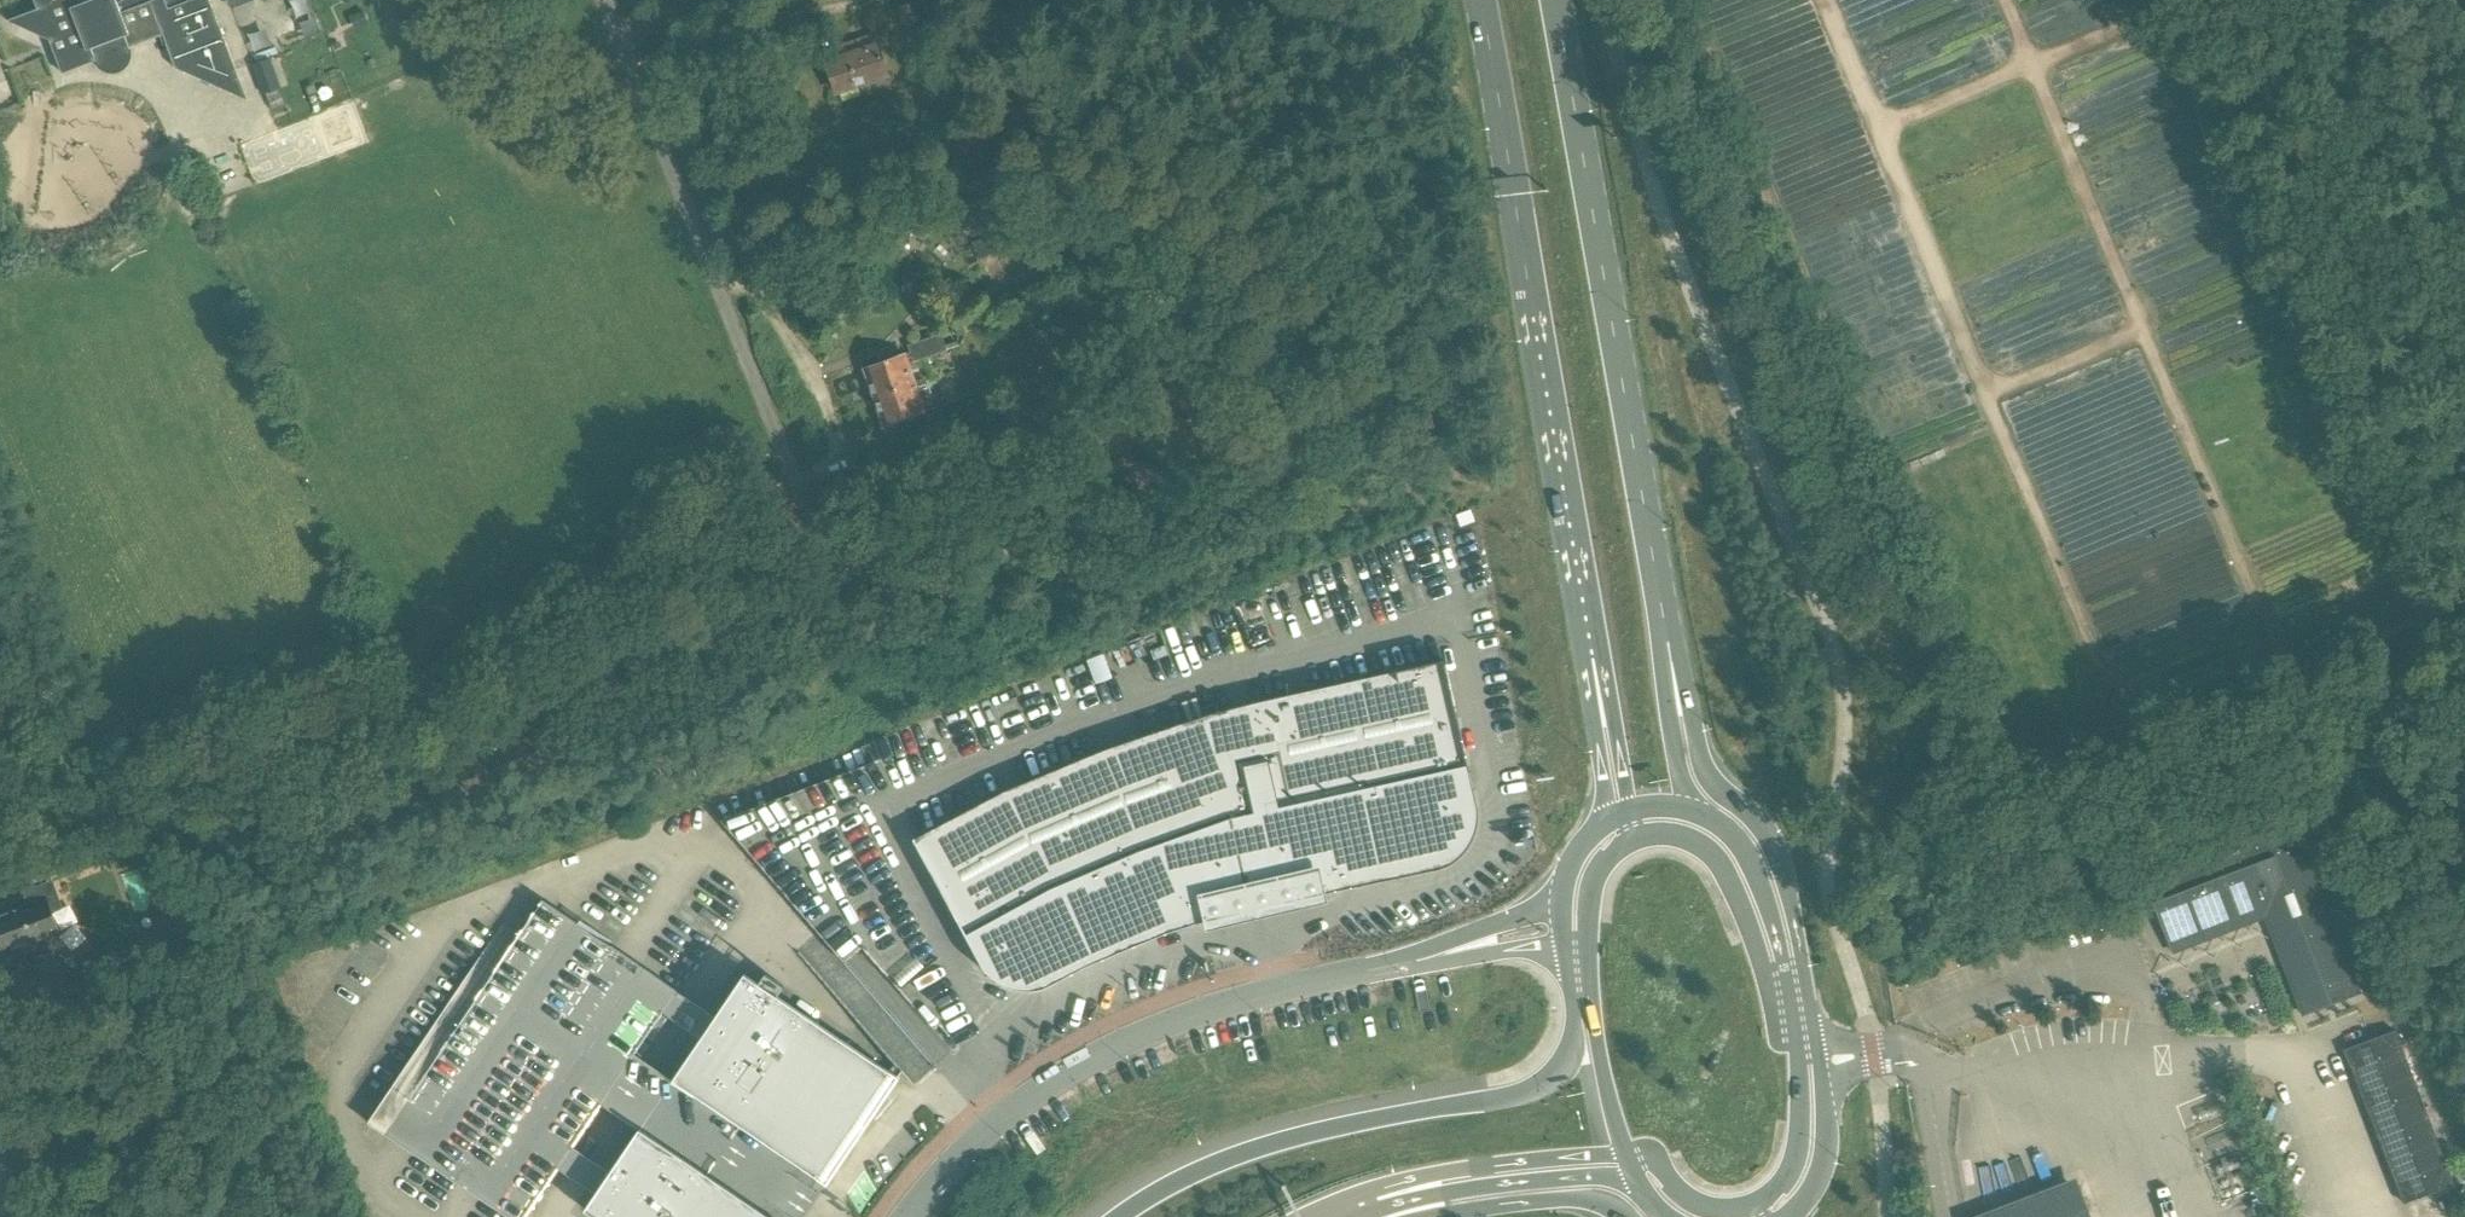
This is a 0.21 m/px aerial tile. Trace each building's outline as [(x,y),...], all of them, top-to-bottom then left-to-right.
[(39,9),(8,21),(51,40),(64,74),(97,61),(100,68),(104,71),(106,72),(109,73),(113,74),(116,73),(121,72),(123,71),(127,68),(128,67),(130,65),(131,62),(132,60),(132,58),(133,55),(132,52),(131,48),(164,36),(176,68),(249,101),(211,0),(123,0),(122,1),(118,3),(117,0),(92,0),(91,0),(35,0),(39,9)] [(232,8),(255,1),(257,0),(229,0),(232,8)] [(933,33),(950,27),(941,0),(924,0),(923,0),(933,33)] [(906,27),(920,23),(913,3),(900,7),(906,27)] [(356,30),(369,25),(364,12),(351,17),(356,30)] [(837,91),(888,74),(874,35),(841,46),(845,56),(828,62),(837,91)] [(263,88),(279,82),(270,59),(254,65),(263,88)] [(906,247),(910,238),(904,230),(894,231),(890,240),(896,248),(906,247)] [(980,259),(1008,247),(1000,230),(972,242),(980,259)] [(962,320),(966,332),(976,328),(971,316),(962,320)] [(954,322),(959,336),(964,334),(959,320),(954,322)] [(874,393),(915,379),(912,370),(928,365),(926,358),(948,350),(946,345),(942,333),(909,345),(912,352),(881,363),(878,356),(863,361),(866,369),(874,393)] [(946,345),(948,350),(959,346),(959,345),(958,341),(947,345),(946,345)] [(930,396),(924,380),(917,383),(915,379),(874,393),(885,426),(927,411),(922,398),(930,396)] [(1296,878),(1317,873),(1321,893),(1440,868),(1448,865),(1456,860),(1462,854),(1468,847),(1472,840),(1475,832),(1477,825),(1478,817),(1477,809),(1444,660),(1255,702),(1209,714),(1107,749),(1004,791),(914,839),(983,966),(989,974),(996,980),(1004,985),(1012,988),(1022,990),(1031,990),(1040,989),(1049,986),(1088,965),(1168,932),(1208,919),(1202,899),(1289,879),(1296,878)] [(2265,917),(2302,1014),(2360,992),(2292,815),(2142,873),(2173,952),(2265,917)] [(0,916),(0,951),(1,953),(3,953),(45,936),(56,931),(49,912),(63,907),(54,880),(23,891),(28,905),(0,916)] [(148,959),(166,953),(182,947),(183,948),(208,938),(197,906),(171,915),(176,929),(142,941),(148,959)] [(77,986),(104,977),(94,950),(67,959),(77,986)] [(825,1184),(897,1077),(744,974),(585,1210),(595,1216),(804,1216),(825,1184)] [(2430,1119),(2395,1030),(2344,1049),(2378,1139),(2430,1119)]
